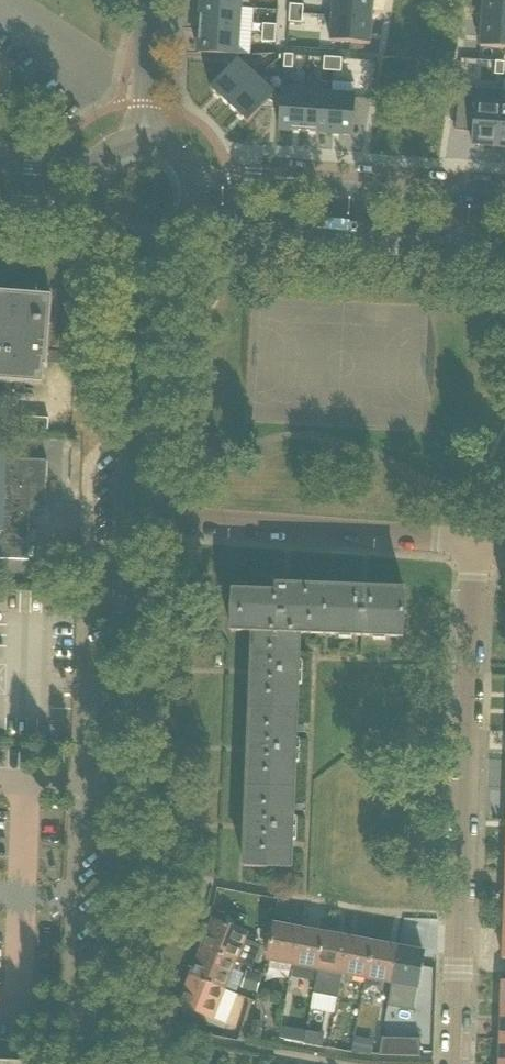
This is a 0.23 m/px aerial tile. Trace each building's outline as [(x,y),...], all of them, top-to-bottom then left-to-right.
[(202,5),(241,8),(242,0),(202,0),(202,5)] [(375,0),(335,0),(334,17),(374,20),(375,0)] [(483,20),(504,21),(504,0),(485,0),(483,20)] [(241,8),(202,5),(200,29),(239,32),(241,8)] [(291,14),(304,15),(304,6),(291,5),(291,14)] [(290,22),(303,23),(304,15),(291,14),(290,22)] [(334,17),(332,42),(372,45),(374,20),(334,17)] [(483,20),(482,45),(504,46),(504,21),(483,20)] [(276,26),(263,25),(263,33),(276,35),(276,26)] [(224,56),(238,57),(239,32),(200,29),(199,54),(224,56)] [(262,42),(275,43),(276,35),(263,33),(262,42)] [(294,55),(285,54),(284,67),(293,68),(294,55)] [(230,107),(256,79),(237,62),(238,57),(224,56),(222,79),(211,91),(230,107)] [(333,71),(334,58),(325,57),(324,70),(333,71)] [(342,72),(343,59),(334,58),(333,71),(342,72)] [(504,72),(504,62),(504,59),(496,58),(495,72),(504,72)] [(282,96),(274,95),(256,79),(230,107),(248,124),(262,109),(281,110),(282,96)] [(307,93),(283,92),(282,96),(281,110),(280,131),(305,133),(307,93)] [(474,132),(473,145),(499,147),(502,104),(477,103),(478,94),(458,92),(455,131),(474,132)] [(331,95),(307,93),(305,133),(328,134),(331,95)] [(331,95),(328,134),(353,136),(356,97),(331,95)] [(0,294),(0,383),(44,386),(45,368),(48,368),(53,298),(0,294)] [(22,428),(49,430),(50,419),(23,417),(22,428)] [(7,452),(0,452),(0,510),(31,511),(36,511),(36,502),(47,502),(48,460),(6,459),(7,452)] [(1,555),(0,559),(29,560),(31,511),(0,510),(0,555),(1,555)] [(276,594),(263,594),(233,592),(232,632),(254,632),(323,635),(324,594),(325,594),(326,589),(290,587),(277,587),(276,594)] [(323,635),(363,637),(404,638),(405,592),(368,590),(326,589),(325,594),(324,594),(323,635)] [(297,712),(299,653),(300,634),(254,632),(252,671),(251,711),(297,712)] [(294,791),(296,740),(297,712),(251,711),(250,747),(249,770),(248,789),(294,791)] [(292,869),(293,818),(294,791),(248,789),(247,825),(246,848),(245,867),(292,869)] [(247,933),(214,920),(203,949),(235,962),(247,933)] [(300,930),(276,925),(275,925),(273,933),(271,947),(268,960),(294,965),(300,930)] [(294,965),(296,965),(317,969),(318,969),(325,935),(300,930),(294,965)] [(271,947),(273,933),(259,934),(259,942),(271,947)] [(350,939),(325,935),(318,969),(319,969),(315,994),(339,998),(344,974),(343,974),(350,939)] [(369,979),(375,944),(350,939),(343,974),(344,974),(369,979)] [(393,983),(399,948),(375,944),(369,979),(393,983)] [(418,988),(424,953),(399,948),(393,983),(418,988)] [(224,990),(235,962),(203,949),(192,977),(224,990)] [(262,976),(247,971),(242,989),(257,993),(262,976)] [(192,977),(186,992),(180,1005),(213,1018),(224,990),(192,977)] [(263,1039),(265,1022),(253,1020),(251,1037),(263,1039)] [(179,1023),(167,1021),(166,1027),(178,1029),(179,1023)] [(322,1048),(325,1035),(307,1031),(304,1045),(322,1048)] [(352,1051),(358,1052),(361,1038),(355,1036),(352,1051)] [(421,1057),(421,1039),(382,1038),(379,1056),(421,1057)]
